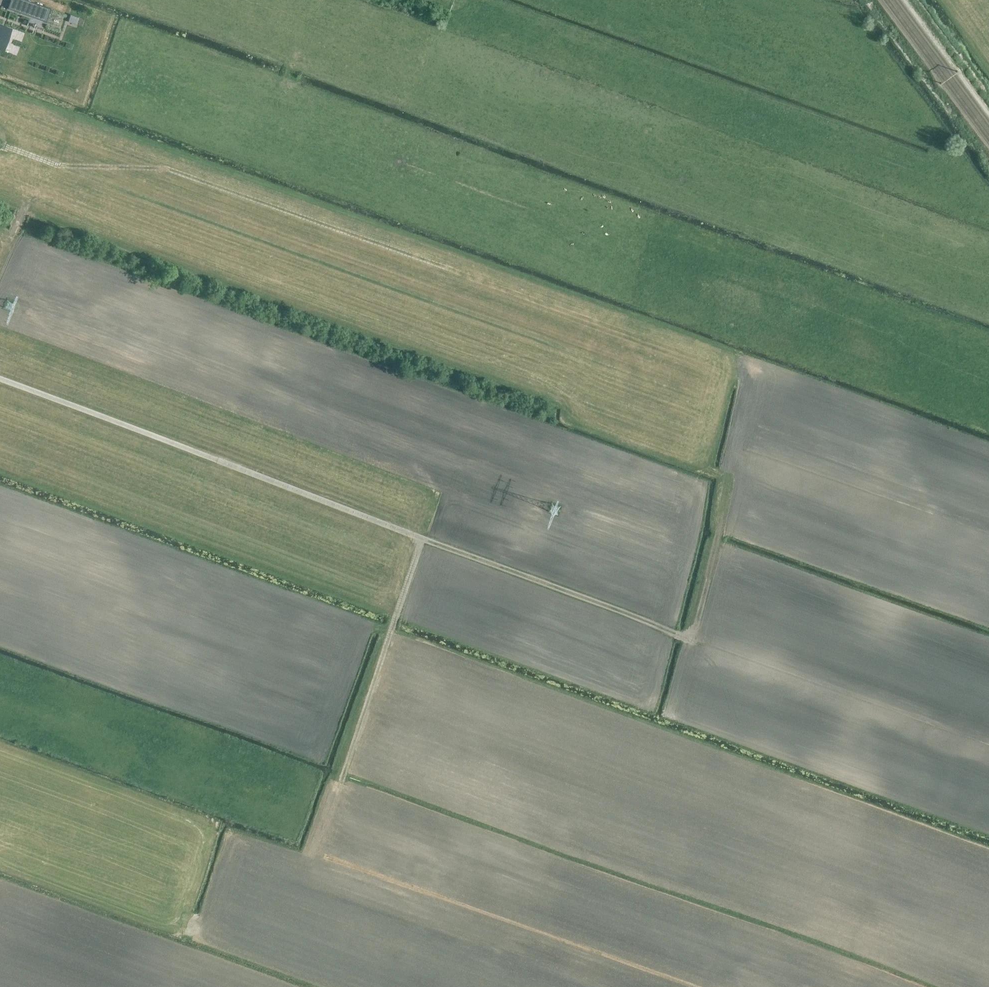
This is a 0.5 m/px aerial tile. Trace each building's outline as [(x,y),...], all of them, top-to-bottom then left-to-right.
[(46,22),(51,8),(30,1),(25,15),(46,22)] [(1,50),(10,25),(0,22),(0,50),(1,50)]
